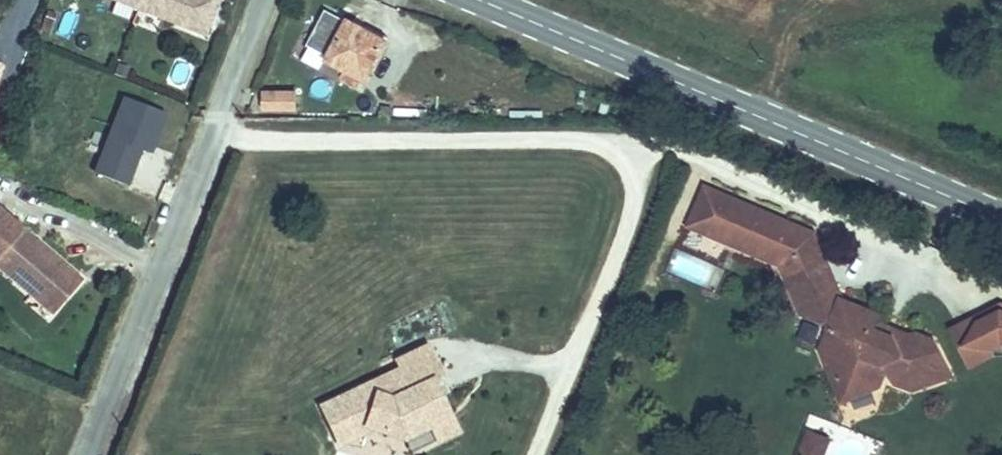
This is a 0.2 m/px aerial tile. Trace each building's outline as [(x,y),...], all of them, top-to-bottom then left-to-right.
[(141,10),(164,19),(175,23),(178,15),(192,20),(189,28),(203,33),(216,0),(115,0),(141,10)] [(372,0),(348,0),(334,29),(373,48),(392,10),(372,0)] [(175,23),(189,28),(192,20),(178,15),(175,23)] [(309,50),(273,52),(274,70),(310,68),(309,50)] [(298,91),(262,88),(261,108),(297,111),(298,91)] [(148,170),(166,109),(118,95),(94,174),(130,185),(136,166),(148,170)] [(696,205),(715,214),(733,176),(714,168),(696,205)] [(788,248),(805,296),(834,309),(824,330),(836,361),(850,368),(867,362),(879,367),(887,351),(895,354),(892,361),(895,369),(912,377),(924,373),(929,363),(938,367),(943,356),(934,352),(939,342),(934,330),(917,322),(909,325),(897,318),(893,326),(874,317),(881,302),(845,285),(820,217),(733,176),(715,214),(788,248)] [(19,187),(17,189),(10,182),(7,185),(0,185),(0,214),(11,224),(3,233),(62,285),(92,252),(19,187)] [(0,214),(0,230),(3,233),(11,224),(0,214)] [(949,325),(966,369),(1001,356),(1001,304),(949,325)] [(312,397),(335,449),(381,429),(393,454),(406,454),(463,430),(427,348),(312,397)] [(788,454),(812,454),(828,419),(809,410),(788,454)]
